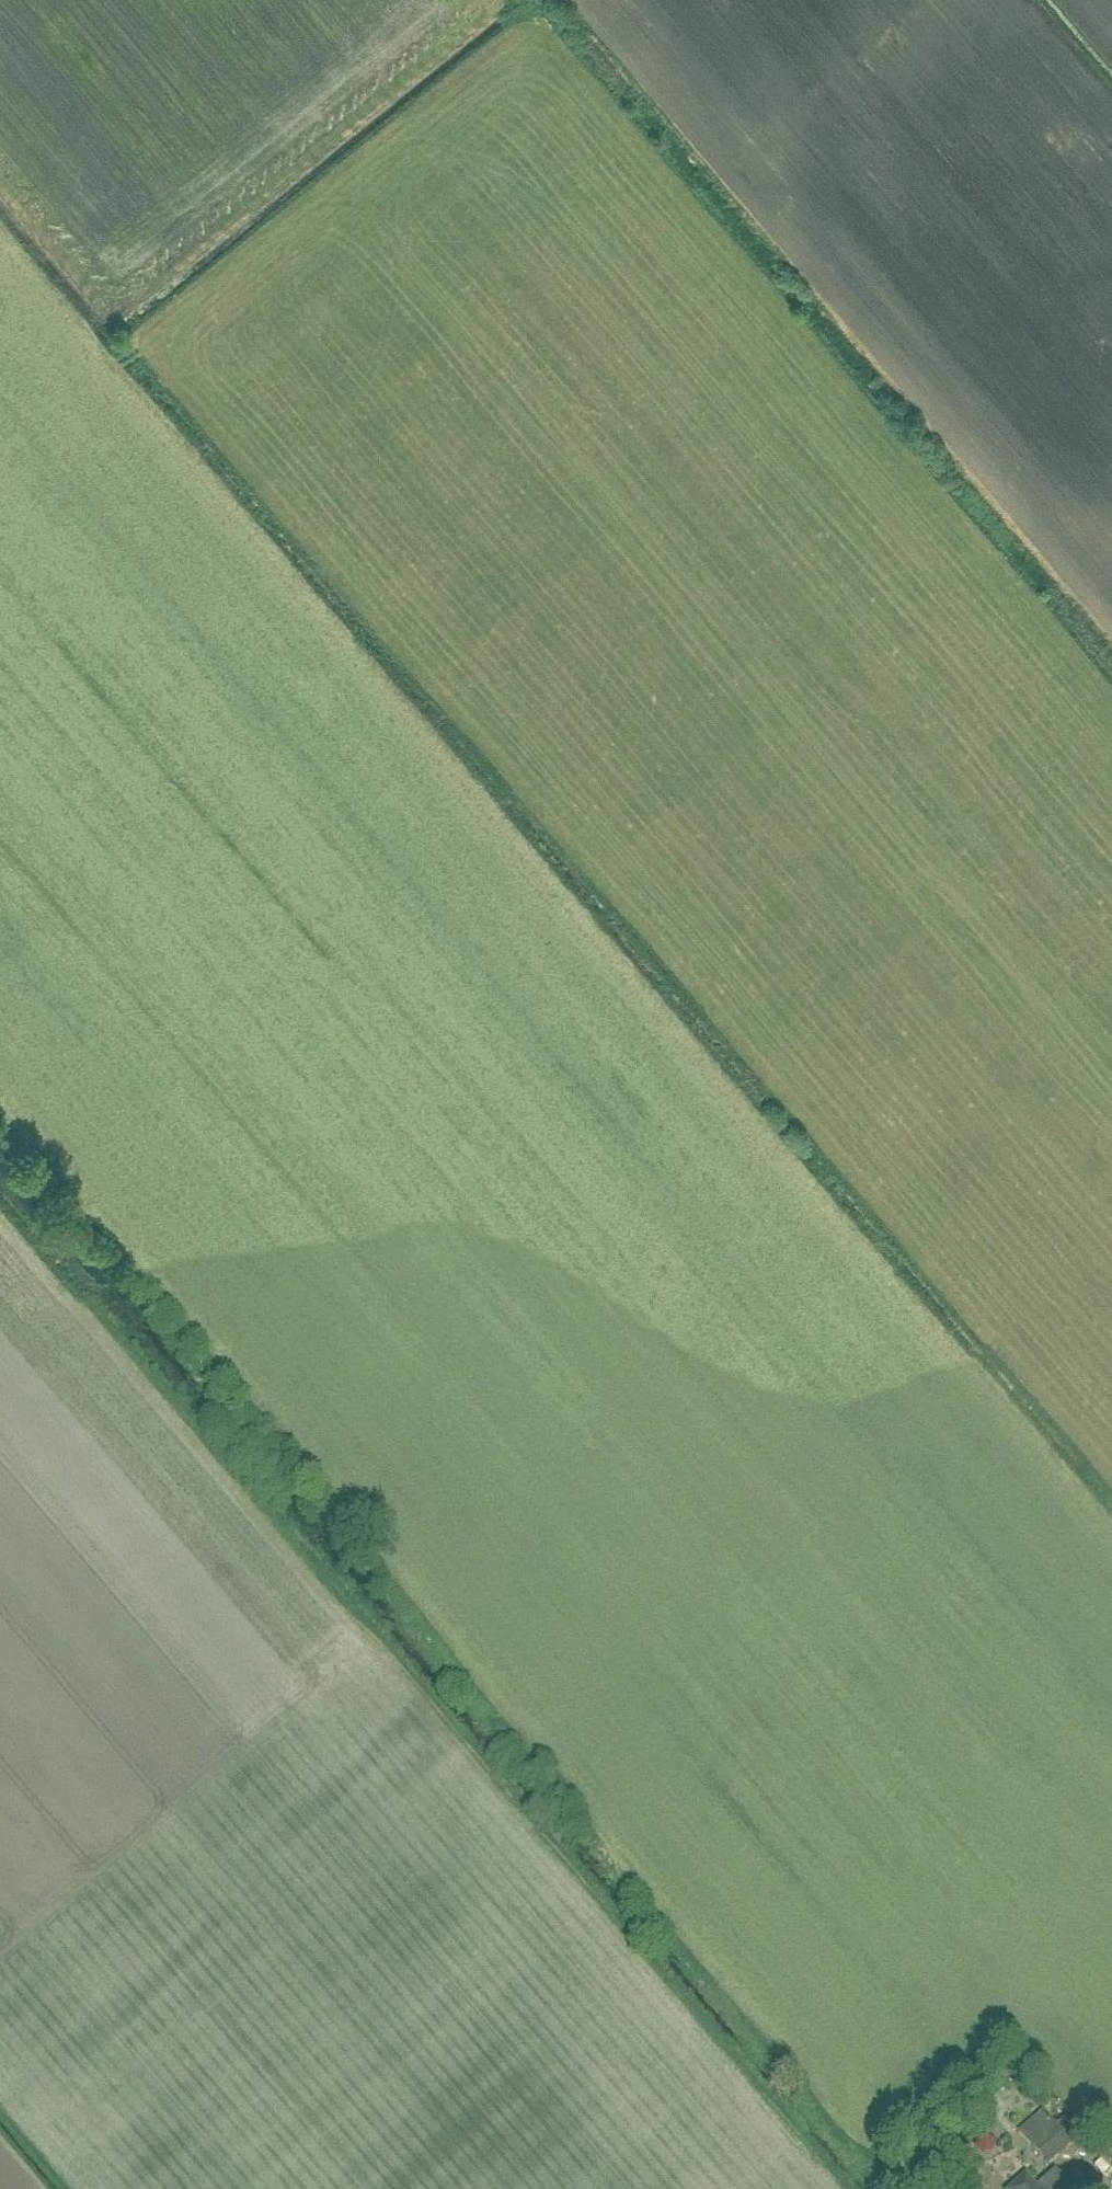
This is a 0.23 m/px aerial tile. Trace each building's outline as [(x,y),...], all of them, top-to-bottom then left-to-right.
[(1017,2134),(1032,2150),(1031,2150),(1047,2168),(1070,2148),(1069,2146),(1053,2129),(1040,2113),(1017,2134)] [(1066,2117),(1053,2129),(1069,2146),(1082,2135),(1066,2117)] [(1038,2188),(1067,2188),(1054,2175),(1038,2188)] [(1026,2178),(1013,2188),(1035,2188),(1026,2178)]
